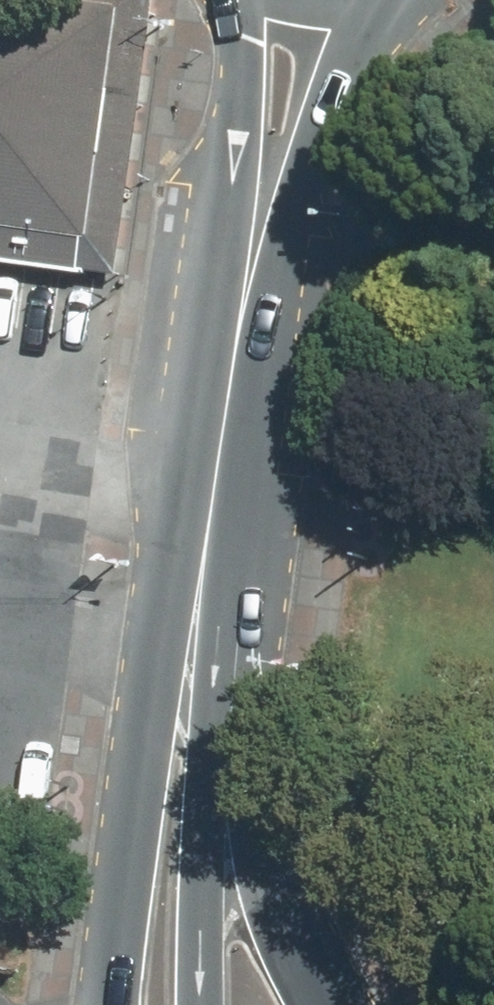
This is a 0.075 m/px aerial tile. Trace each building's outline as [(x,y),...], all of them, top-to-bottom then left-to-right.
[(115,271),(150,0),(0,0),(0,257),(115,271)]
